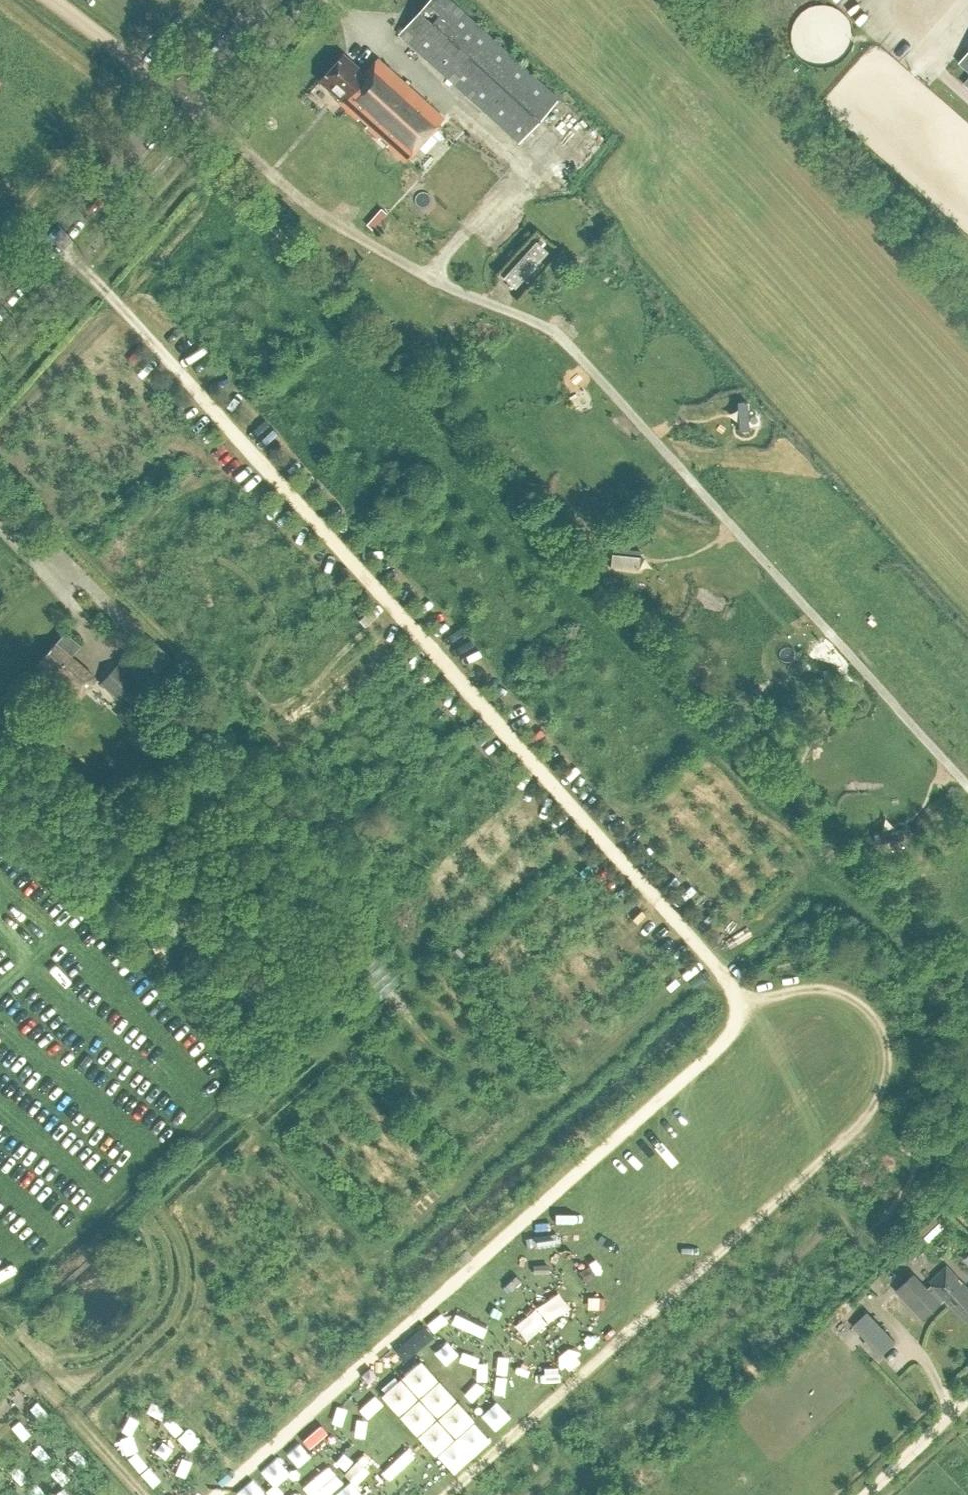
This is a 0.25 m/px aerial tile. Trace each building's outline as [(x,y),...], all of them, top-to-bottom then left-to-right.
[(393,4),(408,11),(413,0),(395,0),(393,4)] [(558,96),(449,0),(429,0),(398,34),(518,141),(558,96)] [(960,64),(967,71),(967,54),(960,64)] [(336,67),(323,82),(345,102),(343,104),(351,111),(405,159),(443,117),(379,61),(368,73),(367,75),(346,56),(342,56),(336,63),(336,67)] [(514,289),(522,279),(539,261),(547,252),(541,247),(536,243),(535,242),(502,278),(514,289)] [(77,697),(93,678),(67,655),(77,644),(64,632),(37,663),(77,697)] [(117,664),(100,683),(118,699),(135,680),(117,664)] [(127,705),(136,713),(147,701),(138,693),(127,705)] [(947,1265),(929,1281),(967,1322),(967,1287),(947,1265)] [(868,1310),(852,1325),(881,1355),(896,1340),(868,1310)] [(399,1385),(416,1403),(455,1367),(437,1348),(399,1385)] [(455,1408),(435,1423),(450,1443),(470,1427),(455,1408)]
